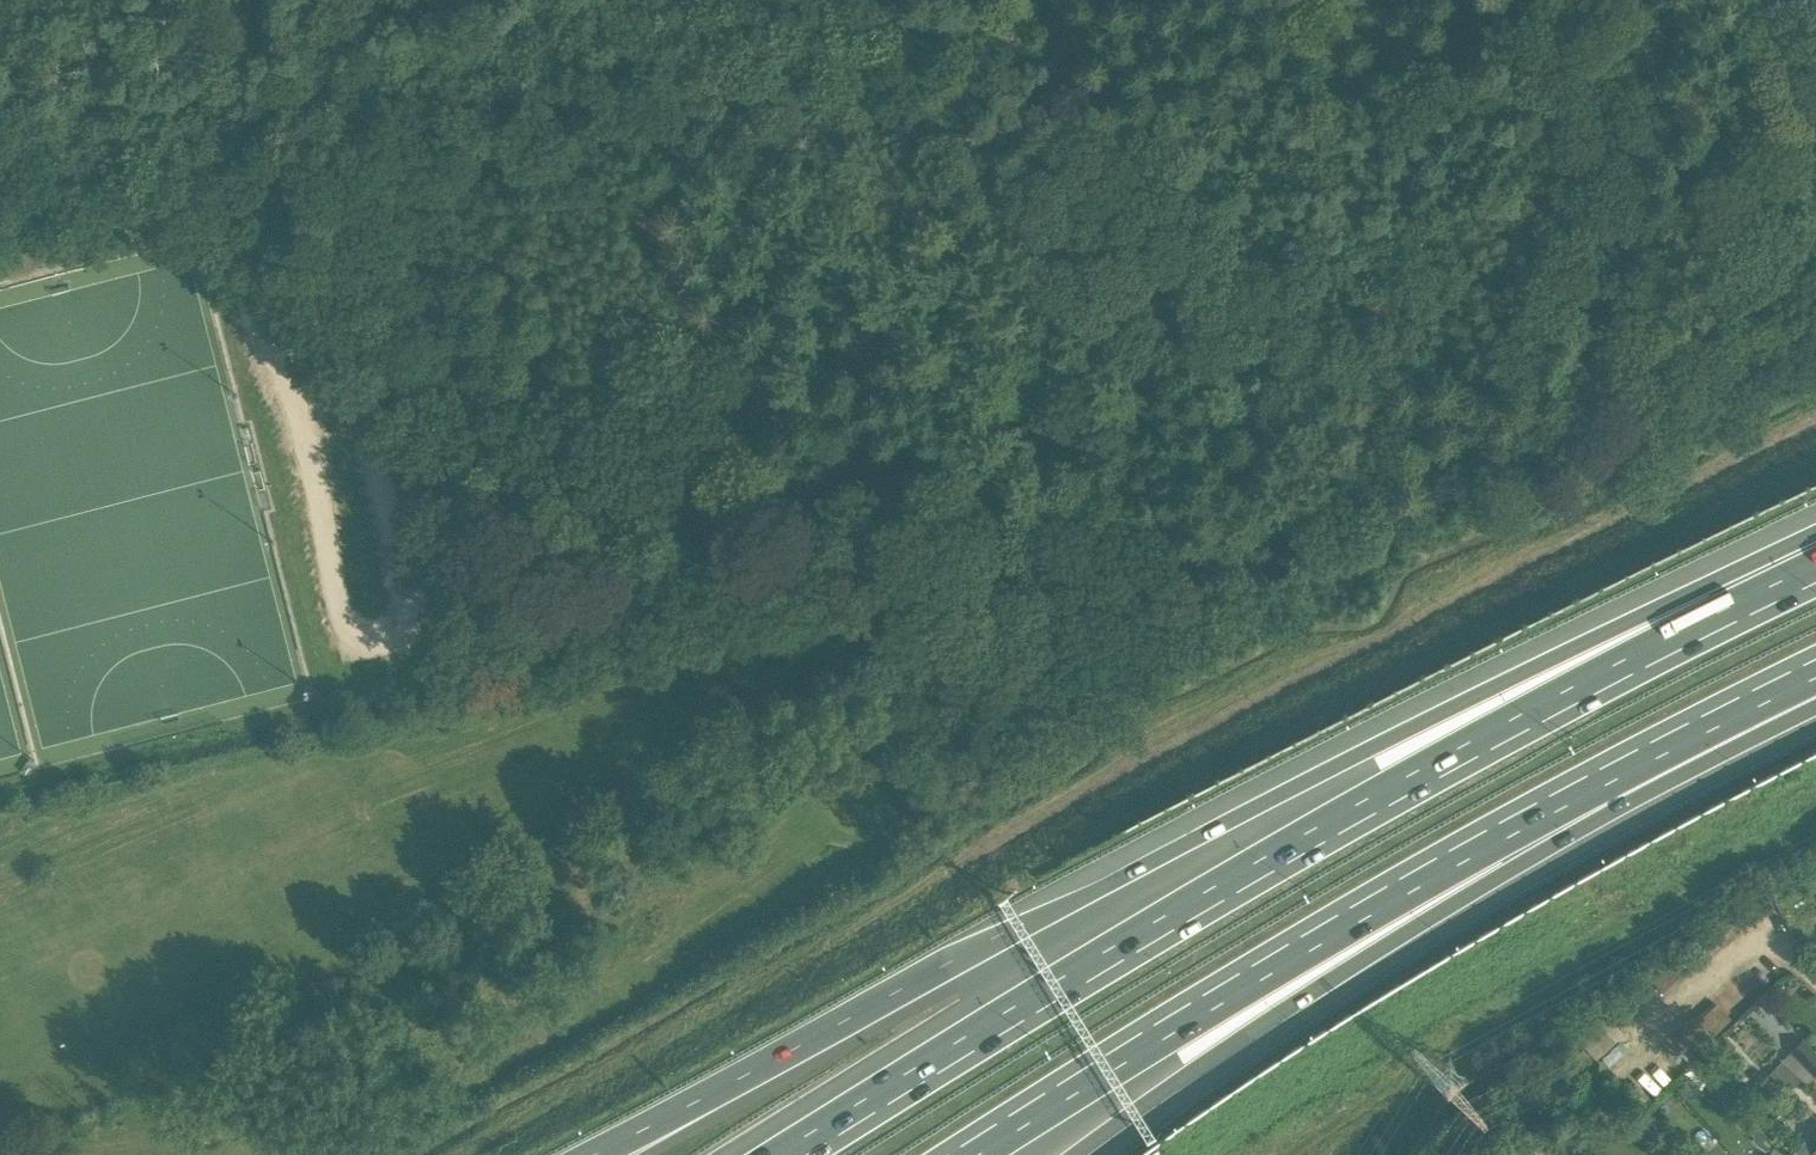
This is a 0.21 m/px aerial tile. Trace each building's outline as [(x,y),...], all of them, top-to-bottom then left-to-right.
[(1804,1039),(1791,1052),(1815,1077),(1815,1078),(1815,1052),(1804,1039)] [(1782,1061),(1770,1074),(1790,1094),(1802,1081),(1782,1061)] [(1746,1130),(1761,1144),(1768,1137),(1754,1122),(1746,1130)] [(1795,1154),(1815,1154),(1815,1132),(1795,1154)]
